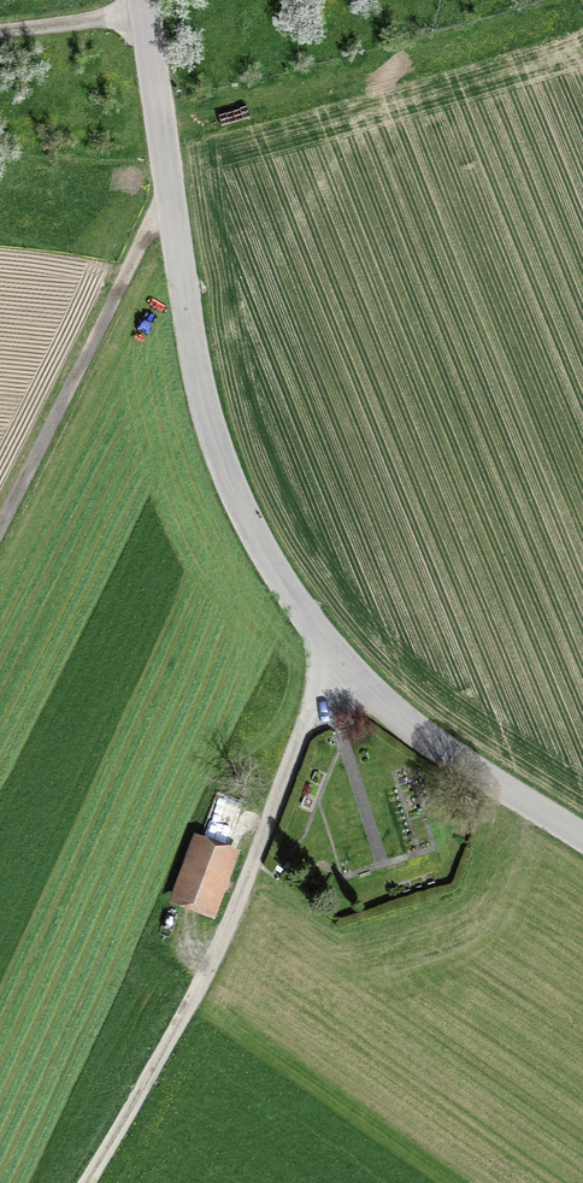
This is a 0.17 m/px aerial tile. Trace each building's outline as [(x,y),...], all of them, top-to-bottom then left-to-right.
[(232,856),(197,842),(175,900),(210,913),(232,856)]
